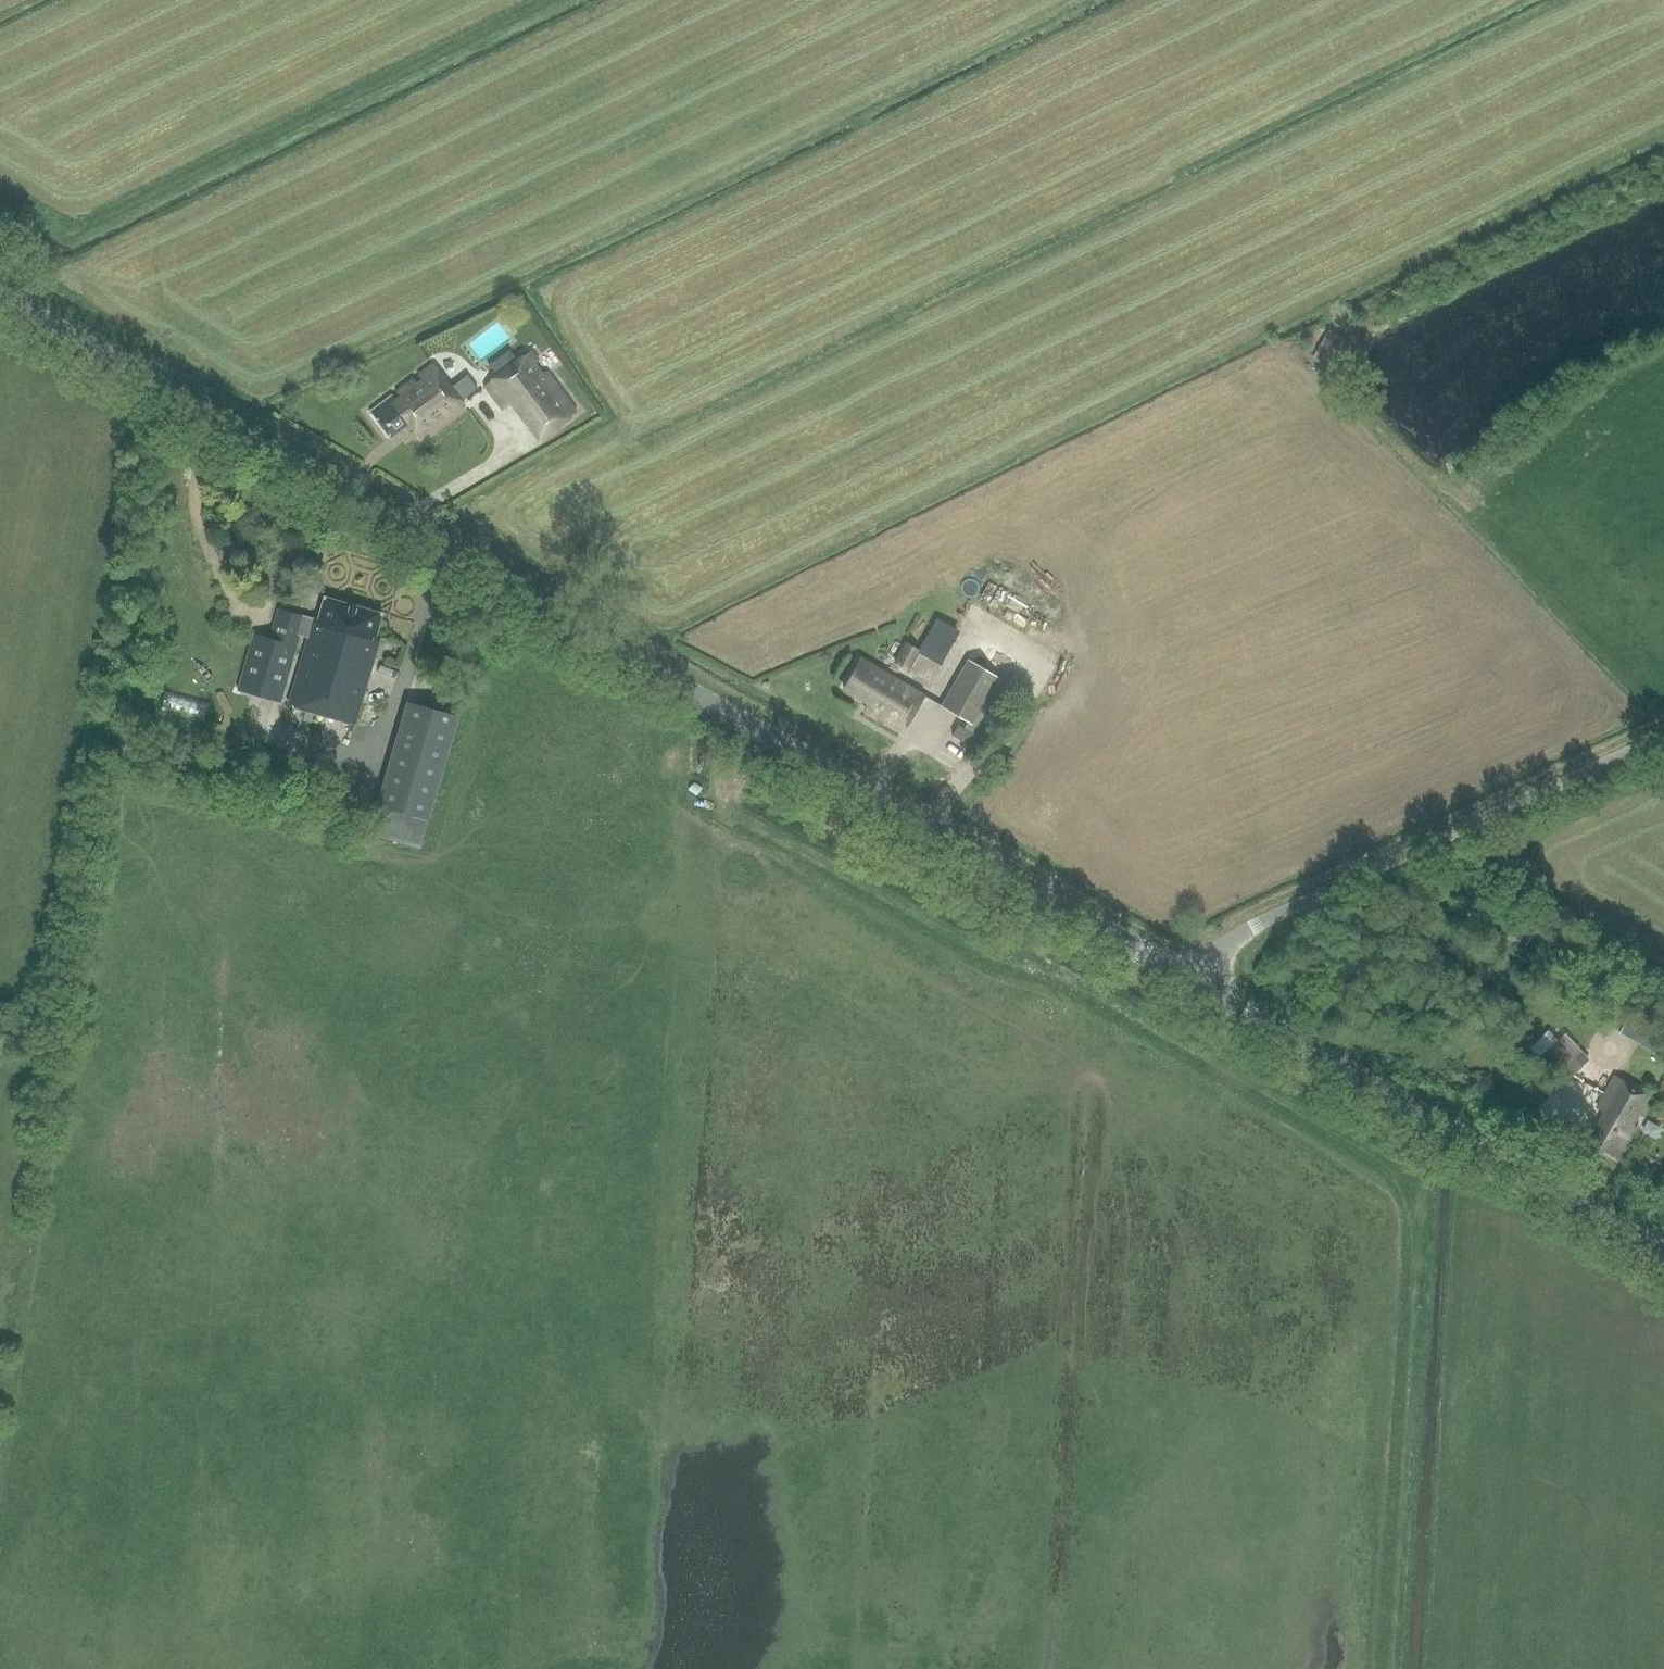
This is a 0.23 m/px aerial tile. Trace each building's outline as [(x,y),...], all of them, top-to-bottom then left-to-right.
[(1336,373),(1354,344),(1330,330),(1313,359),(1336,373)] [(541,439),(577,412),(532,352),(486,387),(504,411),(513,403),(541,439)] [(420,439),(465,406),(434,366),(372,413),(391,439),(410,425),(420,439)] [(376,637),(383,614),(325,597),(318,621),(279,610),(271,640),(254,635),(238,691),(281,703),(301,635),(309,638),(289,704),(355,724),(381,638),(376,637)] [(956,631),(933,619),(917,648),(903,641),(892,663),(908,671),(919,650),(940,661),(956,631)] [(942,707),(960,718),(957,723),(989,739),(1017,687),(999,677),(969,660),(942,707)] [(904,731),(923,697),(860,661),(845,690),(873,706),(870,712),(904,731)] [(168,691),(166,709),(210,716),(213,697),(168,691)] [(457,717),(408,702),(377,807),(370,833),(420,847),(427,821),(457,717)] [(972,749),(980,737),(954,722),(947,735),(972,749)] [(1581,1067),(1545,1027),(1529,1041),(1565,1082),(1581,1067)] [(1645,1117),(1655,1099),(1616,1076),(1598,1107),(1607,1112),(1590,1142),(1621,1160),(1640,1127),(1635,1125),(1641,1115),(1645,1117)]
